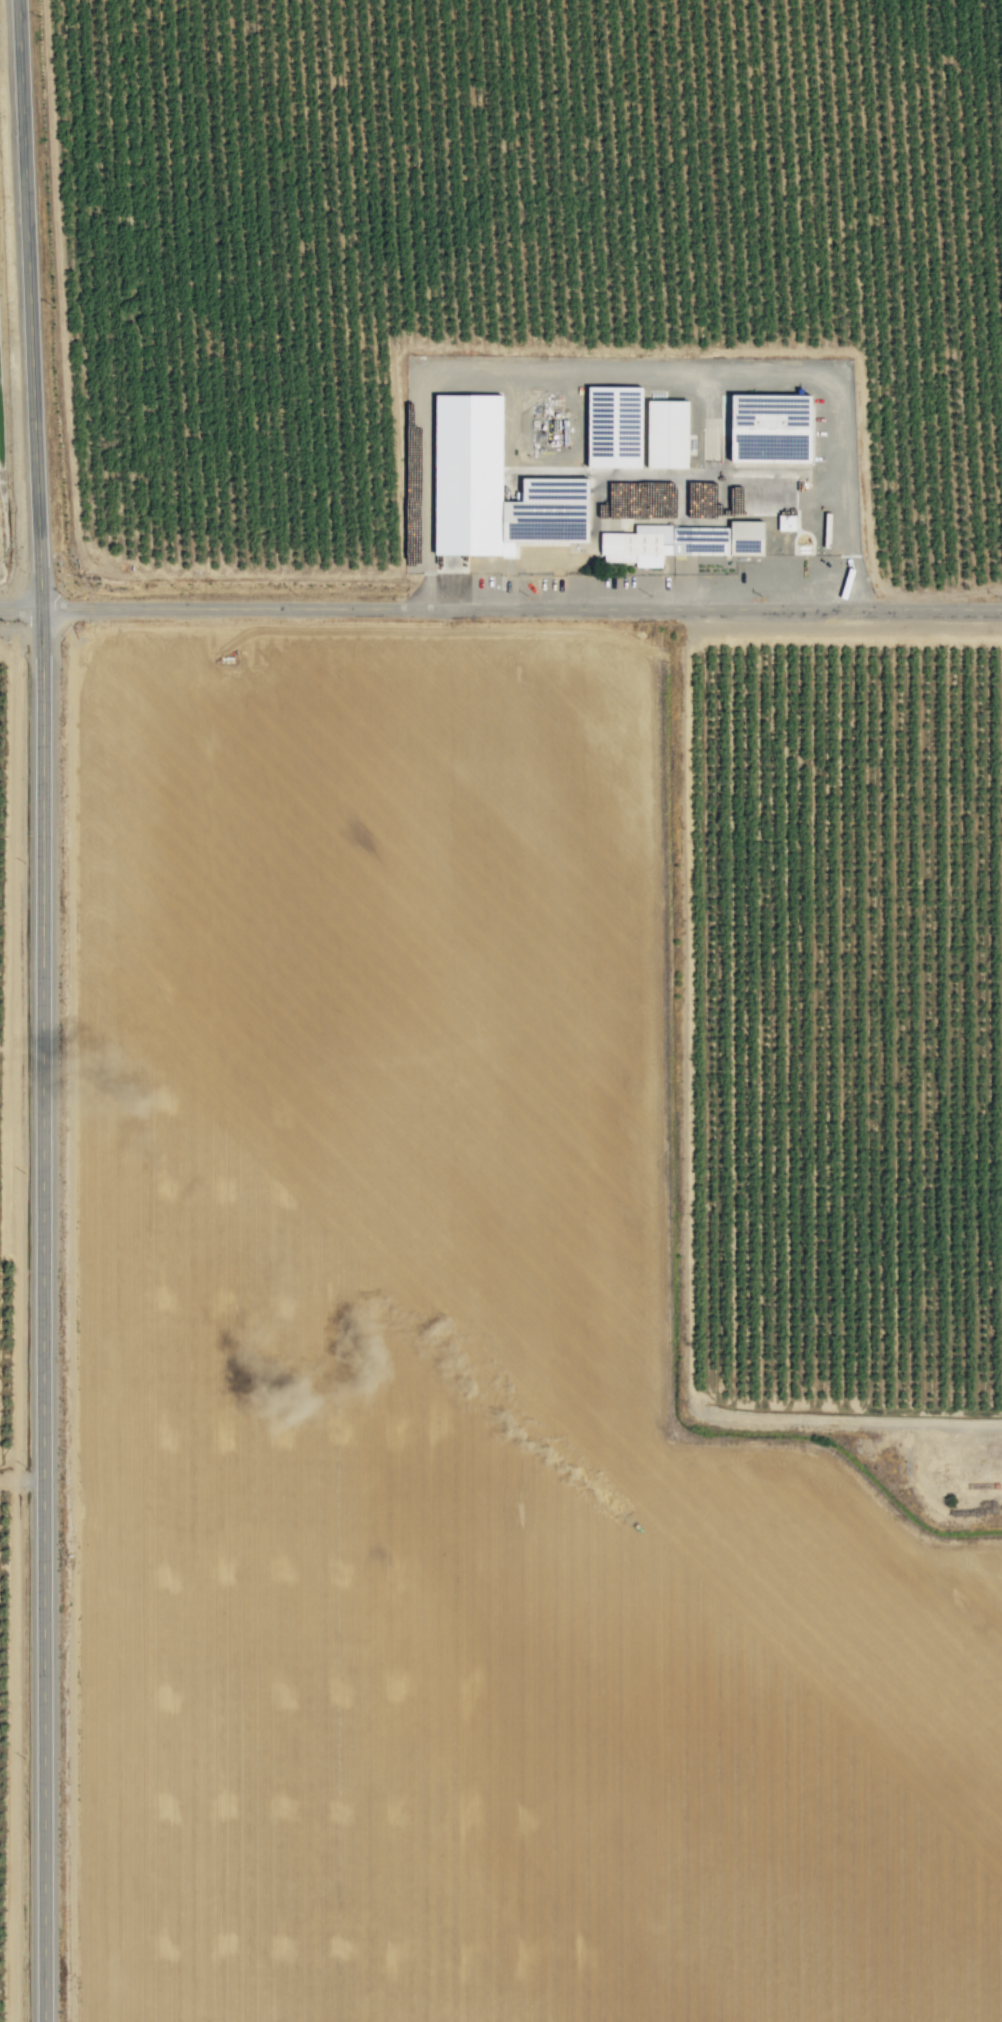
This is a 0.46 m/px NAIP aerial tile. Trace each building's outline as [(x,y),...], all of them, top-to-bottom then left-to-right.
[(636,469),(636,436),(641,436),(641,470),(683,470),(683,421),(687,421),(687,401),(638,401),(638,388),(582,388),(582,469),(636,469)] [(430,557),(496,556),(496,545),(582,544),(582,479),(515,480),(515,503),(498,503),(497,438),(497,396),(429,396),(430,557)] [(723,463),(804,463),(804,421),(810,421),(810,397),(723,397),(723,463)] [(791,532),(792,516),(775,516),(775,531),(791,532)] [(758,557),(758,522),(726,522),(725,530),(719,530),(719,528),(632,527),(632,534),(598,534),(598,563),(633,563),(632,568),(658,569),(659,555),(758,557)]
